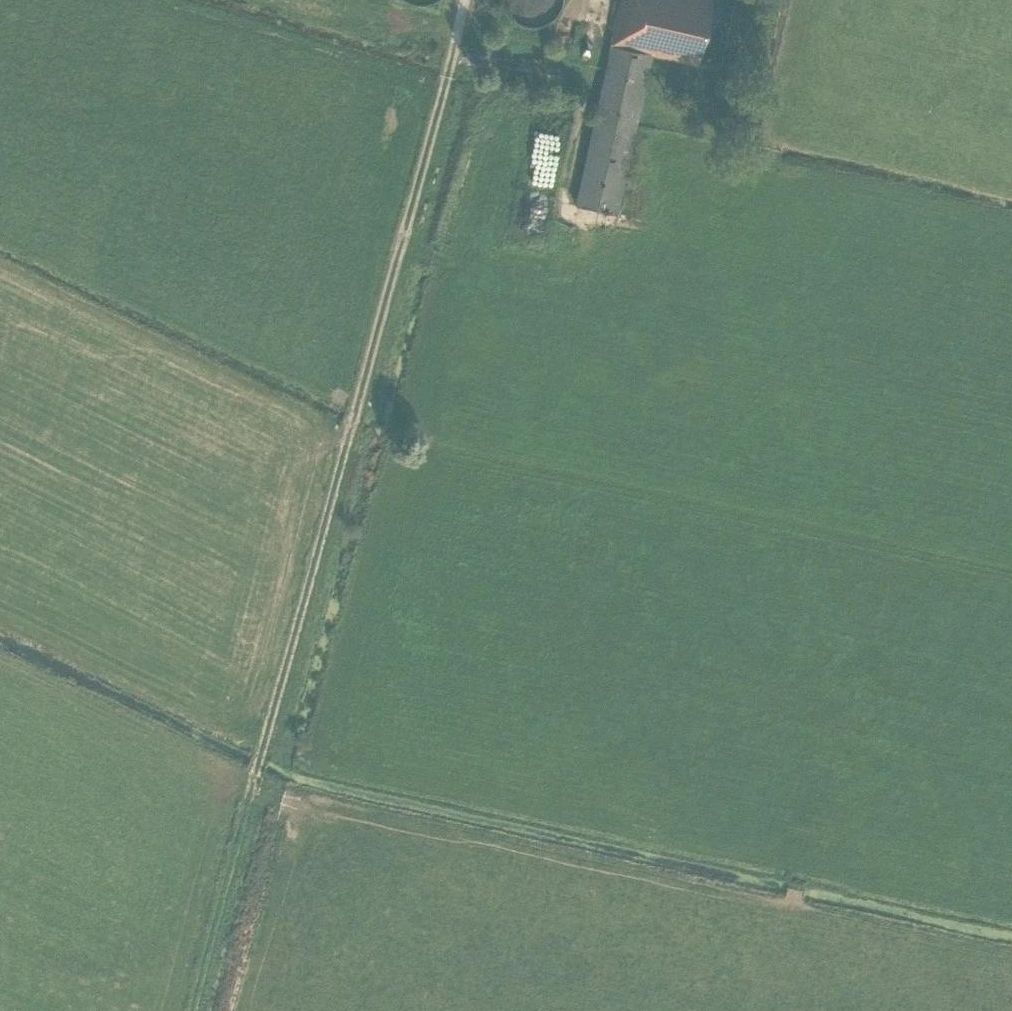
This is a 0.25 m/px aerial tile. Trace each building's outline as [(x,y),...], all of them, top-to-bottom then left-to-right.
[(575,207),(617,216),(651,53),(718,68),(733,0),(619,0),(575,207)]
